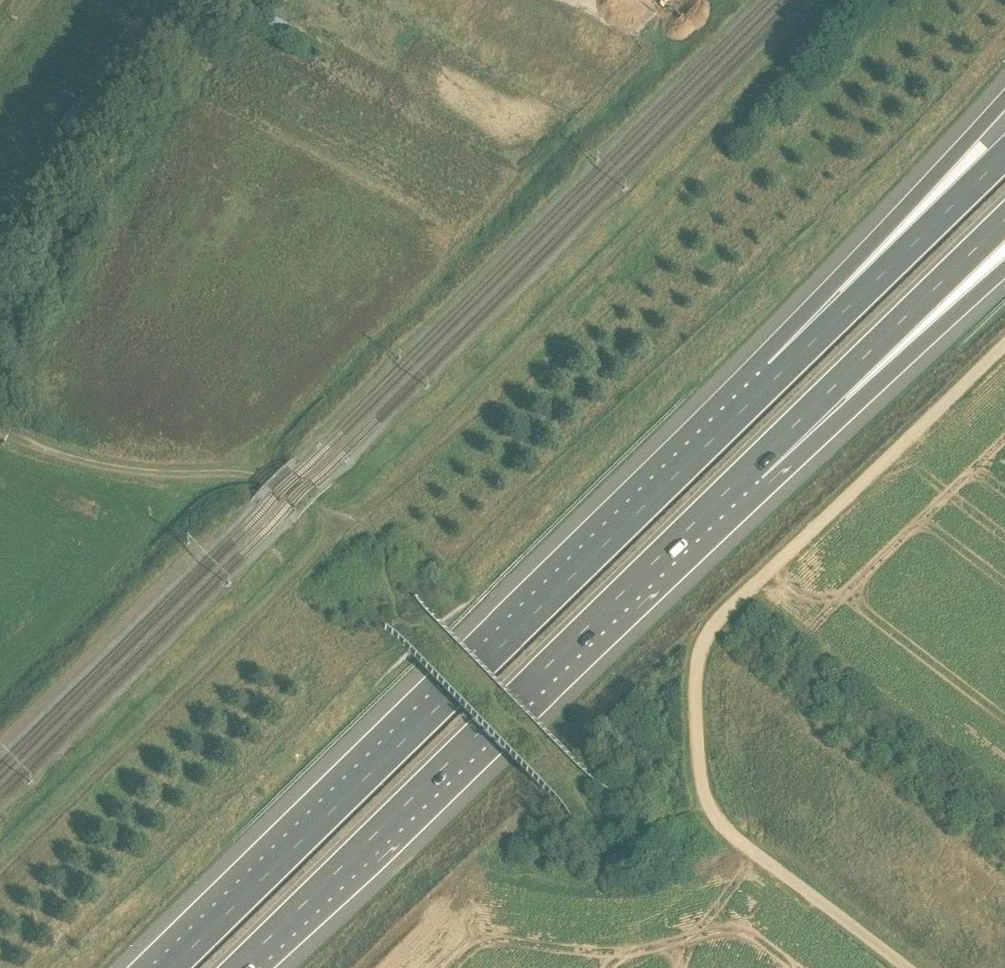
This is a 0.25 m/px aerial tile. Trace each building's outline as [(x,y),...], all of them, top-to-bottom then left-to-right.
[(303,34),(294,29),(286,43),(295,49),(303,34)]
